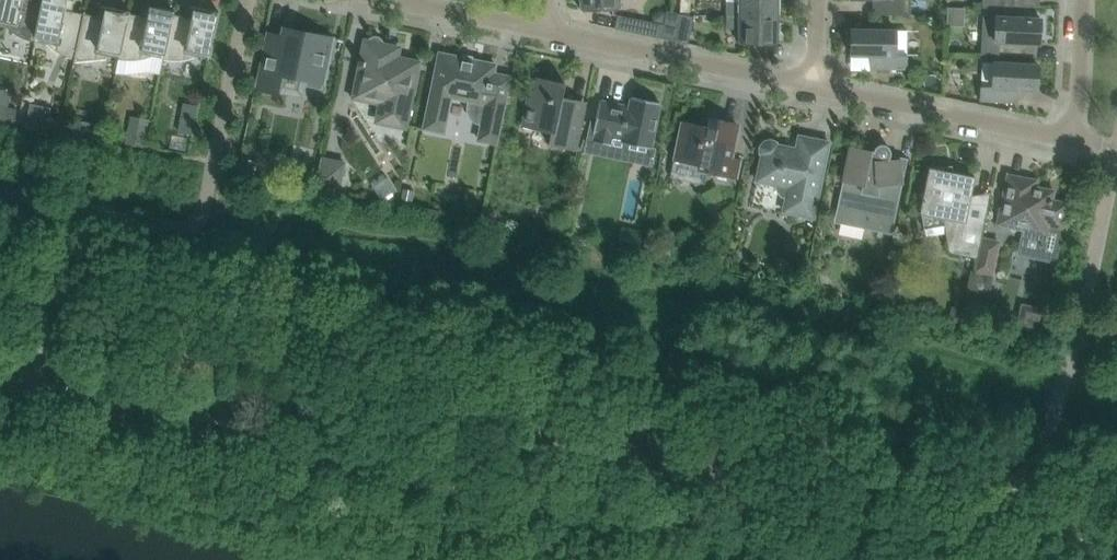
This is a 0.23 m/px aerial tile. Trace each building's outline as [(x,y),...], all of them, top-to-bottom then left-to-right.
[(7,22),(6,27),(7,27),(13,32),(19,36),(26,40),(35,42),(43,0),(0,0),(0,21),(7,22)] [(35,42),(46,44),(48,45),(54,50),(60,54),(67,57),(75,59),(85,14),(84,13),(74,11),(66,10),(68,0),(43,0),(42,5),(35,42)] [(581,10),(621,8),(621,0),(580,0),(581,10)] [(681,11),(691,11),(690,0),(681,0),(681,11)] [(726,16),(779,16),(779,0),(739,0),(739,3),(727,3),(726,7),(726,16)] [(902,15),(910,15),(910,0),(879,0),(880,15),(902,15)] [(85,14),(75,59),(76,59),(84,61),(91,60),(99,59),(106,57),(107,57),(108,52),(120,54),(127,22),(129,14),(130,14),(131,11),(130,11),(106,6),(106,8),(104,17),(96,16),(85,14)] [(120,54),(119,59),(120,60),(128,60),(135,60),(143,59),(150,57),(152,57),(153,52),(164,55),(163,60),(164,60),(173,14),(174,14),(175,11),(150,6),(150,8),(148,18),(130,14),(129,14),(120,54)] [(173,14),(164,60),(172,61),(180,61),(187,60),(195,57),(196,57),(197,52),(210,55),(218,13),(219,13),(219,12),(195,7),(194,8),(192,18),(174,14),(173,14)] [(667,11),(664,25),(665,25),(662,38),(675,41),(680,14),(667,11)] [(694,17),(680,14),(675,41),(691,44),(689,43),(694,17)] [(617,29),(632,32),(662,38),(665,25),(664,25),(619,15),(617,29)] [(779,16),(726,16),(726,29),(738,29),(738,42),(779,43),(779,16)] [(1041,19),(1019,18),(985,16),(983,55),(992,55),(1013,56),(1014,42),(1040,44),(1041,19)] [(267,33),(255,89),(279,94),(283,75),(324,84),(333,37),(284,27),(282,36),(267,33)] [(907,31),(873,30),(851,30),(851,55),(877,55),(877,69),(907,69),(908,55),(907,31)] [(364,42),(360,60),(358,60),(357,63),(359,64),(352,99),(379,104),(376,118),(379,124),(406,129),(416,83),(421,61),(399,57),(400,53),(399,50),(396,49),(384,46),(383,41),(380,37),(375,36),(370,38),(367,42),(364,42)] [(435,74),(424,128),(444,133),(451,97),(470,101),(468,109),(469,114),(472,119),(476,122),(482,123),(502,127),(508,99),(512,77),(496,74),(496,72),(494,72),(496,65),(472,60),(471,62),(464,61),(464,58),(440,53),(435,74)] [(982,62),(981,86),(980,101),(1011,102),(1012,88),(1038,90),(1039,65),(982,62)] [(537,78),(533,99),(531,108),(527,107),(523,127),(551,133),(549,145),(578,151),(582,130),(586,108),(588,100),(563,94),(566,83),(537,78)] [(6,113),(9,87),(0,86),(0,112),(6,113)] [(597,117),(593,133),(596,133),(595,137),(651,148),(651,147),(656,124),(660,103),(632,97),(630,107),(629,110),(623,109),(624,106),(600,101),(597,117)] [(130,116),(127,143),(144,145),(147,118),(130,116)] [(733,158),(739,129),(738,125),(734,123),(709,118),(707,126),(682,121),(674,160),(708,167),(707,173),(737,179),(741,159),(733,158)] [(777,185),(779,191),(782,197),(785,198),(782,213),(792,215),(792,213),(814,218),(829,142),(799,136),(797,149),(778,145),(776,143),(771,140),(765,142),(761,147),(761,153),(763,156),(759,172),(757,181),(777,185)] [(843,180),(845,180),(845,185),(842,185),(845,223),(869,222),(867,229),(893,234),(891,218),(896,217),(894,184),(903,183),(908,158),(891,155),(890,150),(887,147),(882,146),(877,147),(874,151),(850,147),(843,180)] [(315,188),(338,193),(345,163),(321,158),(315,188)] [(949,253),(978,259),(982,239),(986,220),(967,216),(975,177),(954,172),(952,166),(936,168),(936,169),(929,167),(920,213),(921,214),(924,229),(945,226),(949,253)] [(1047,224),(1063,228),(1068,204),(1052,201),(1054,191),(1023,185),(1025,178),(1008,175),(998,224),(1045,234),(1047,224)] [(978,259),(975,271),(968,304),(985,308),(999,242),(982,239),(978,259)] [(1017,328),(1042,333),(1047,307),(1022,302),(1017,328)]
